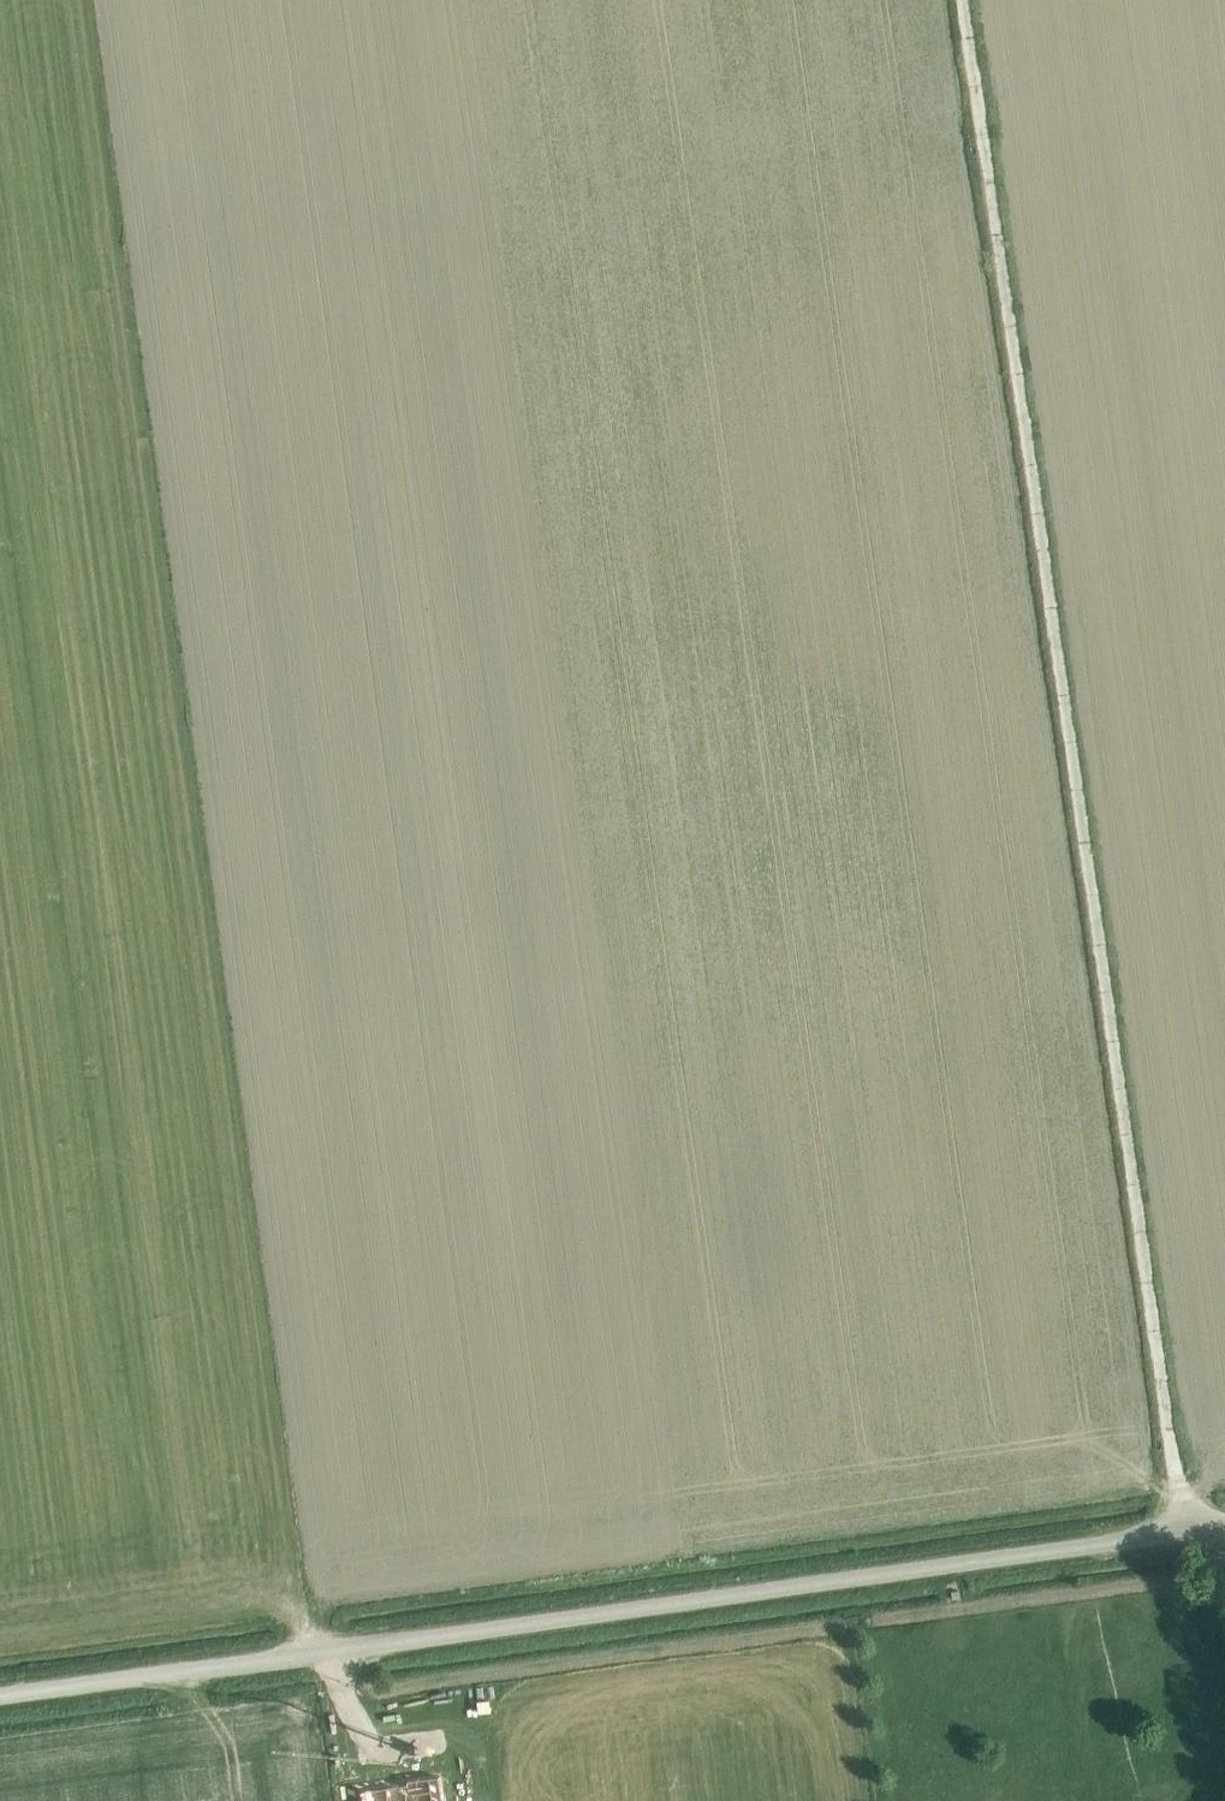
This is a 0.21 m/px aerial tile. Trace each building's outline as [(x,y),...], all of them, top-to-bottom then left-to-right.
[(437,1776),(402,1781),(403,1784),(357,1790),(358,1800),(441,1800),(437,1776)]
